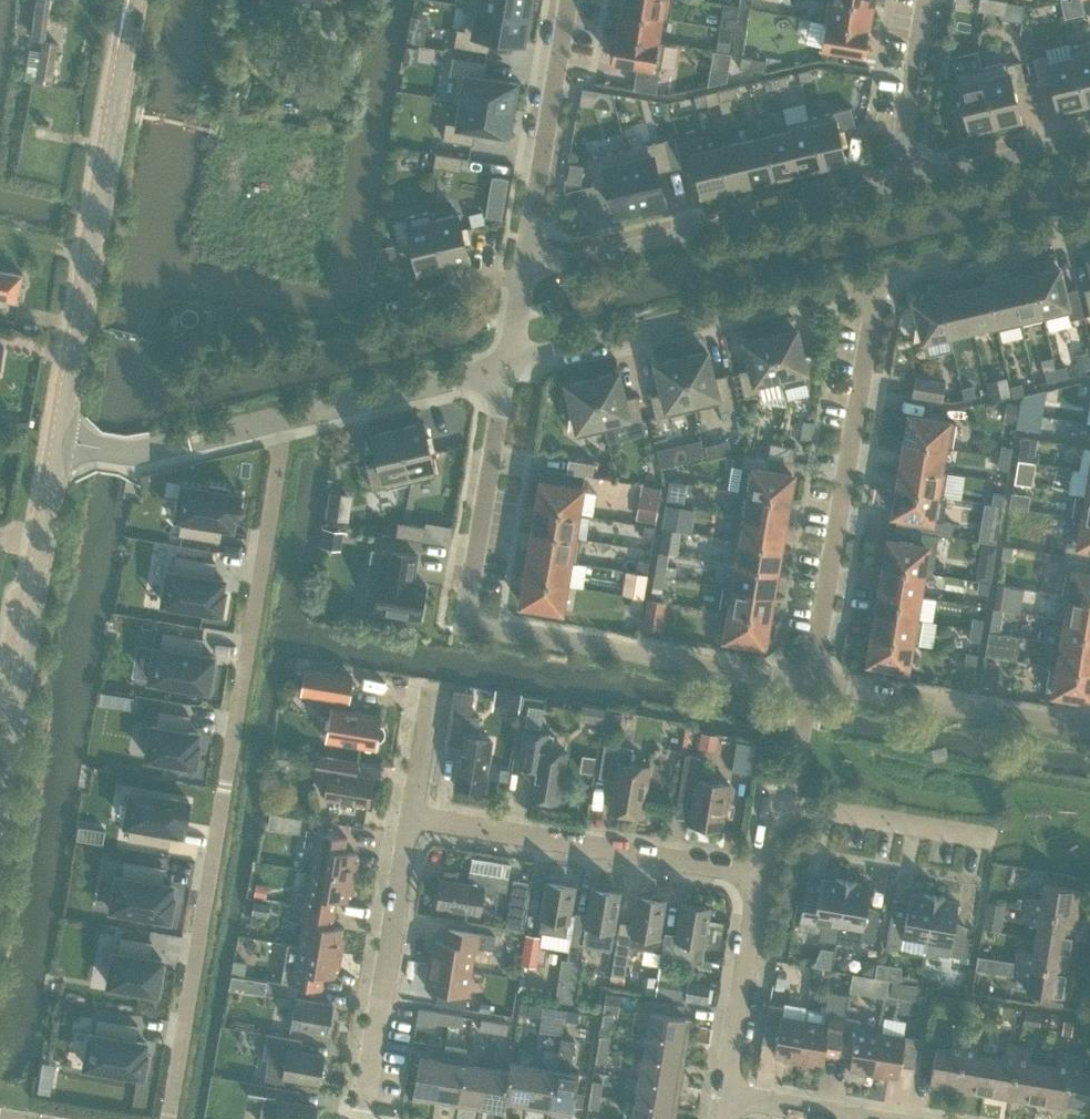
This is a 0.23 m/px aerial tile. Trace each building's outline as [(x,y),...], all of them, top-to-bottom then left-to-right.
[(33,37),(46,39),(51,0),(37,0),(33,37)] [(471,5),(528,15),(529,13),(528,13),(530,0),(472,0),(471,5)] [(622,10),(670,18),(673,0),(624,0),(622,10)] [(872,3),(852,0),(824,0),(821,20),(828,21),(868,28),(872,3)] [(1002,0),(981,0),(980,9),(1006,14),(1008,1),(1002,0)] [(740,6),(725,3),(721,27),(736,30),(740,6)] [(459,29),(457,44),(489,50),(491,36),(523,41),(527,17),(528,17),(528,15),(471,5),(467,30),(459,29)] [(670,18),(622,10),(618,34),(666,42),(666,41),(658,40),(662,18),(670,19),(670,18)] [(984,14),(983,29),(1010,31),(1011,16),(984,14)] [(864,53),(868,28),(828,21),(824,46),(864,53)] [(722,30),(719,49),(731,51),(734,32),(722,30)] [(408,31),(406,40),(425,43),(426,34),(408,31)] [(666,42),(618,34),(614,59),(661,67),(666,42)] [(52,84),(59,43),(44,40),(42,50),(31,48),(25,78),(37,80),(37,81),(52,84)] [(404,62),(417,64),(420,47),(407,44),(404,62)] [(1073,49),(1086,101),(1089,100),(1089,45),(1073,49)] [(1060,107),(1086,101),(1073,49),(1034,58),(1041,84),(1053,81),(1060,107)] [(732,53),(722,51),(720,63),(731,65),(732,53)] [(743,56),(741,68),(752,69),(754,58),(743,56)] [(455,57),(452,73),(459,74),(455,100),(464,101),(464,100),(513,108),(513,106),(517,82),(484,77),(487,63),(455,57)] [(1021,61),(1008,64),(1008,61),(982,67),(996,122),(1021,116),(1015,90),(1028,87),(1021,61)] [(970,128),(996,122),(982,67),(957,73),(964,100),(959,101),(962,113),(967,112),(970,128)] [(811,69),(799,71),(802,82),(813,79),(811,69)] [(787,74),(776,77),(779,87),(790,85),(787,74)] [(779,87),(776,77),(765,79),(768,90),(779,87)] [(652,90),(654,81),(644,79),(642,89),(652,90)] [(740,85),(729,88),(732,98),(743,96),(740,85)] [(721,101),(732,98),(729,88),(718,90),(721,101)] [(707,93),(695,96),(698,107),(709,104),(707,93)] [(448,123),(445,138),(473,143),(475,129),(508,134),(512,110),(513,108),(464,100),(464,101),(460,125),(448,123)] [(852,107),(835,111),(838,121),(839,128),(856,124),(852,107)] [(333,111),(331,121),(342,123),(344,113),(333,111)] [(835,111),(810,117),(821,164),(846,158),(844,146),(849,145),(846,129),(840,130),(839,128),(838,121),(835,111)] [(810,117),(787,123),(798,169),(821,164),(810,117)] [(788,130),(765,136),(775,175),(798,169),(787,123),(786,123),(788,130)] [(765,136),(742,141),(751,180),(775,175),(765,136)] [(676,138),(628,149),(630,160),(641,206),(665,201),(658,171),(672,167),(683,165),(678,141),(676,138)] [(728,186),(719,147),(694,153),(691,138),(678,141),(683,165),(684,169),(697,166),(703,192),(728,186)] [(742,141),(719,147),(728,186),(751,180),(742,141)] [(628,149),(589,158),(596,186),(610,182),(617,212),(641,206),(630,160),(628,149)] [(464,157),(437,153),(435,166),(461,170),(464,157)] [(571,163),(568,181),(582,184),(585,166),(571,163)] [(413,244),(420,270),(445,264),(432,210),(407,216),(407,218),(394,221),(401,247),(413,244)] [(432,210),(445,264),(470,258),(466,242),(471,241),(468,228),(463,229),(459,214),(435,219),(433,210),(432,210)] [(376,266),(385,267),(399,264),(394,245),(378,250),(376,266)] [(1060,267),(1034,273),(1045,318),(1068,313),(1070,321),(1086,318),(1079,289),(1066,292),(1060,267)] [(0,271),(0,298),(19,301),(23,275),(0,271)] [(1034,273),(1011,279),(1022,324),(1045,318),(1034,273)] [(998,329),(1022,324),(1011,279),(988,284),(997,321),(996,322),(998,329)] [(973,327),(996,322),(997,321),(988,284),(965,290),(973,327)] [(950,332),(973,327),(965,290),(941,295),(950,332)] [(941,295),(936,296),(935,291),(921,294),(922,300),(916,301),(922,325),(917,326),(915,341),(950,332),(941,295)] [(813,354),(804,357),(797,329),(772,335),(783,381),(782,382),(784,387),(809,381),(807,370),(812,368),(813,354)] [(759,387),(782,382),(783,381),(772,335),(747,341),(753,367),(740,370),(746,396),(760,393),(759,387)] [(708,351),(683,357),(695,409),(719,403),(721,412),(735,408),(727,374),(714,377),(708,351)] [(1078,357),(1081,370),(1089,368),(1089,360),(1089,354),(1078,357)] [(683,357),(658,363),(664,389),(651,392),(657,418),(695,409),(683,357)] [(1059,379),(1070,376),(1068,366),(1057,369),(1059,379)] [(1048,381),(1059,379),(1057,369),(1046,372),(1048,381)] [(619,372),(594,378),(606,430),(644,421),(638,395),(625,398),(619,372)] [(918,377),(915,395),(942,399),(945,382),(918,377)] [(1014,397),(1012,387),(1010,377),(988,382),(993,402),(1014,397)] [(606,430),(594,378),(569,384),(576,415),(571,416),(569,430),(579,428),(581,436),(606,430)] [(1014,397),(1026,394),(1023,384),(1012,387),(1014,397)] [(963,388),(965,398),(977,395),(975,386),(963,388)] [(1044,415),(1048,389),(1039,391),(1038,392),(1026,394),(1022,399),(1020,411),(1044,415)] [(1006,421),(1015,422),(1018,404),(1010,402),(1006,421)] [(1041,431),(1044,415),(1020,411),(1017,427),(1041,431)] [(953,449),(957,423),(912,415),(907,441),(945,447),(945,448),(953,449)] [(744,416),(738,418),(741,432),(748,430),(744,416)] [(424,422),(399,428),(412,482),(437,476),(431,451),(435,450),(432,437),(428,438),(424,422)] [(399,428),(374,434),(380,460),(367,463),(373,489),(386,486),(387,488),(412,482),(399,428)] [(819,456),(818,439),(804,439),(805,456),(819,456)] [(733,454),(730,440),(704,446),(707,460),(733,454)] [(941,471),(941,470),(945,448),(945,447),(907,441),(903,464),(941,471)] [(772,443),(769,457),(772,457),(796,461),(798,447),(772,443)] [(1012,458),(1014,447),(1004,445),(1002,457),(1012,458)] [(1029,461),(1031,450),(1021,448),(1019,460),(1029,461)] [(690,450),(659,457),(662,468),(693,461),(690,450)] [(746,453),(739,491),(751,493),(789,500),(793,474),(770,470),(772,457),(769,457),(746,453)] [(1010,469),(1012,458),(1002,457),(1000,467),(1010,469)] [(596,463),(570,459),(567,472),(594,476),(596,463)] [(1038,463),(1029,461),(1019,460),(1015,485),(1033,488),(1038,463)] [(949,472),(941,470),(941,471),(903,464),(899,488),(937,494),(937,495),(945,496),(949,472)] [(688,483),(672,480),(668,502),(684,505),(688,483)] [(583,488),(543,481),(539,506),(579,513),(583,488)] [(184,484),(179,517),(184,518),(181,533),(221,540),(223,525),(232,526),(234,526),(236,515),(238,516),(242,494),(228,492),(229,487),(211,484),(210,489),(184,484)] [(637,523),(646,525),(656,526),(662,496),(663,488),(643,485),(641,496),(637,523)] [(946,497),(945,496),(937,495),(937,494),(899,488),(895,514),(922,518),(933,520),(942,521),(946,497)] [(331,492),(328,518),(339,519),(342,493),(331,492)] [(1004,506),(1006,494),(996,492),(994,504),(1004,506)] [(785,523),(789,500),(751,493),(747,516),(747,517),(785,523)] [(1013,493),(1011,507),(1029,510),(1032,496),(1013,493)] [(1089,520),(1089,495),(1088,495),(1077,493),(1073,516),(1077,517),(1084,518),(1084,519),(1089,520)] [(579,513),(539,506),(535,530),(582,538),(583,538),(575,536),(579,513)] [(988,506),(985,522),(1001,524),(1003,509),(988,506)] [(674,528),(677,512),(667,510),(664,527),(674,528)] [(747,517),(747,516),(740,515),(736,539),(781,547),(785,523),(747,517)] [(1084,518),(1077,517),(1072,542),(1068,541),(1066,556),(1089,560),(1089,520),(1084,519),(1084,518)] [(922,518),(920,528),(953,534),(955,524),(942,521),(933,520),(922,518)] [(398,535),(424,539),(426,527),(400,522),(398,535)] [(656,526),(646,525),(644,536),(655,538),(656,526)] [(670,551),(674,528),(664,527),(660,549),(670,551)] [(325,529),(322,546),(341,550),(344,532),(325,529)] [(582,538),(535,530),(531,554),(579,562),(582,538)] [(777,571),(781,547),(736,539),(731,563),(739,565),(740,564),(777,571)] [(932,573),(936,547),(891,540),(886,565),(924,572),(932,573)] [(1006,546),(1004,557),(1014,559),(1016,547),(1006,546)] [(384,577),(381,576),(375,610),(421,618),(427,584),(414,582),(418,554),(389,549),(384,577)] [(579,562),(531,554),(527,578),(567,584),(570,561),(578,562),(579,562)] [(170,570),(164,602),(222,612),(226,590),(225,590),(223,590),(225,579),(223,579),(214,577),(217,562),(178,555),(175,570),(170,570)] [(1066,556),(1063,570),(1068,570),(1063,595),(1071,597),(1072,596),(1089,599),(1089,560),(1066,556)] [(650,562),(640,560),(638,572),(648,573),(650,562)] [(666,576),(668,565),(658,563),(656,574),(666,576)] [(736,585),(736,588),(773,594),(777,571),(740,564),(739,565),(736,585)] [(920,595),(924,572),(886,565),(883,589),(920,595)] [(991,583),(993,571),(983,569),(981,581),(991,583)] [(634,595),(644,597),(648,573),(638,572),(626,570),(622,593),(634,595)] [(664,587),(666,576),(656,574),(654,586),(664,587)] [(567,584),(527,578),(523,603),(562,610),(567,584)] [(989,593),(991,583),(981,581),(979,592),(989,593)] [(1023,612),(1027,589),(998,584),(994,608),(1023,612)] [(769,618),(773,594),(736,588),(724,586),(721,610),(724,610),(769,618)] [(916,619),(916,618),(920,595),(883,589),(879,613),(916,619)] [(644,597),(634,595),(632,607),(642,609),(644,597)] [(1072,596),(1071,597),(1068,620),(1089,624),(1089,599),(1072,596)] [(661,627),(665,601),(652,598),(647,625),(661,627)] [(765,643),(769,618),(724,610),(719,636),(765,643)] [(924,620),(916,618),(916,619),(879,613),(875,636),(912,642),(912,643),(920,644),(924,620)] [(983,630),(985,618),(975,617),(973,628),(983,630)] [(1000,633),(1002,621),(992,620),(990,631),(1000,633)] [(1068,620),(1064,644),(1089,648),(1089,624),(1068,620)] [(981,640),(983,630),(973,628),(971,638),(981,640)] [(1000,633),(990,631),(988,641),(987,653),(1015,658),(1019,636),(1000,633)] [(157,646),(151,679),(181,684),(181,688),(199,691),(200,687),(209,689),(210,685),(211,685),(212,683),(210,683),(212,672),(214,672),(214,670),(212,670),(213,665),(215,656),(204,654),(202,654),(204,638),(165,632),(162,647),(157,646)] [(908,668),(912,643),(912,642),(875,636),(870,661),(908,668)] [(1064,644),(1060,667),(1089,672),(1089,648),(1064,644)] [(979,653),(969,651),(967,662),(977,664),(979,653)] [(994,685),(998,664),(985,662),(982,683),(994,685)] [(1060,667),(1052,665),(1048,691),(1089,698),(1089,672),(1060,667)] [(345,708),(347,699),(350,700),(354,677),(307,669),(303,691),(320,694),(319,704),(322,712),(332,713),(328,738),(377,747),(379,741),(382,739),(383,738),(385,735),(385,734),(386,732),(386,730),(386,729),(385,727),(384,725),(383,724),(382,723),(383,715),(345,708)] [(478,738),(482,717),(472,715),(475,693),(456,690),(447,743),(463,745),(456,785),(486,790),(494,741),(478,738)] [(136,696),(119,694),(117,707),(134,709),(136,696)] [(542,727),(545,708),(530,705),(527,725),(542,727)] [(155,721),(149,753),(197,762),(201,740),(198,739),(200,728),(190,727),(192,711),(162,706),(159,721),(155,721)] [(605,727),(617,729),(620,714),(608,712),(605,727)] [(560,802),(568,753),(553,750),(555,735),(526,730),(521,765),(536,767),(531,797),(560,802)] [(717,735),(704,733),(702,745),(715,747),(717,735)] [(644,815),(652,766),(632,763),(634,748),(606,743),(601,776),(616,779),(611,810),(644,815)] [(277,763),(289,765),(291,753),(279,751),(277,763)] [(704,765),(719,767),(721,753),(706,752),(704,765)] [(698,780),(698,777),(702,757),(687,755),(681,793),(694,795),(689,823),(724,829),(732,785),(698,780)] [(320,756),(317,770),(331,772),(327,797),(369,804),(373,778),(357,775),(359,762),(337,759),(320,756)] [(582,763),(581,767),(584,771),(588,772),(592,770),(593,765),(591,761),(586,760),(582,763)] [(491,778),(506,780),(508,769),(493,767),(491,778)] [(133,791),(127,824),(132,824),(130,839),(169,846),(172,831),(182,832),(184,821),(187,822),(191,801),(133,791)] [(270,812),(268,826),(300,832),(302,817),(270,812)] [(97,828),(95,840),(104,842),(106,829),(97,828)] [(312,869),(356,876),(358,862),(355,862),(357,852),(346,850),(349,836),(309,829),(306,843),(316,845),(312,869)] [(443,879),(439,905),(481,912),(485,887),(508,891),(511,877),(512,866),(473,860),(471,870),(469,883),(443,879)] [(118,875),(113,908),(139,913),(138,917),(156,920),(157,916),(171,918),(174,896),(172,896),(174,885),(163,883),(166,868),(126,861),(124,876),(118,875)] [(353,891),(356,876),(312,869),(308,893),(298,891),(296,905),(336,912),(338,898),(348,900),(350,891),(353,891)] [(514,882),(513,885),(516,889),(528,891),(529,884),(529,880),(514,878),(514,882)] [(837,881),(823,879),(819,904),(806,902),(801,929),(822,933),(821,938),(838,941),(848,879),(837,878),(837,881)] [(859,881),(848,879),(838,941),(862,945),(863,940),(876,942),(881,915),(867,912),(872,887),(859,885),(859,881)] [(567,935),(576,886),(549,881),(541,931),(567,935)] [(1078,916),(1083,889),(1044,882),(1042,898),(1027,895),(1025,907),(1078,916)] [(264,896),(266,885),(258,884),(256,895),(264,896)] [(573,933),(569,959),(582,961),(585,943),(612,947),(621,892),(594,889),(590,914),(588,929),(574,927),(573,933)] [(928,940),(936,895),(925,893),(925,896),(911,894),(907,919),(893,917),(888,946),(902,949),(905,936),(928,940)] [(956,928),(960,902),(947,900),(947,897),(936,895),(928,940),(952,944),(950,955),(964,957),(969,930),(956,928)] [(613,977),(612,982),(625,984),(626,979),(631,946),(658,950),(660,938),(666,900),(639,896),(635,923),(633,937),(619,935),(619,940),(613,977)] [(256,901),(253,913),(270,917),(272,904),(256,901)] [(666,934),(663,956),(702,963),(711,908),(684,904),(679,936),(666,934)] [(334,925),(336,912),(296,905),(294,919),(303,920),(299,944),(343,952),(346,937),(342,936),(344,927),(334,925)] [(1074,942),(1078,916),(1025,907),(1023,920),(1038,923),(1036,936),(1074,942)] [(985,919),(984,927),(1001,930),(1003,921),(985,919)] [(486,949),(488,934),(450,927),(448,941),(437,939),(435,949),(432,948),(427,978),(431,979),(429,988),(440,990),(438,1004),(467,1008),(477,947),(486,949)] [(488,934),(486,949),(495,950),(497,935),(488,934)] [(537,967),(542,936),(529,934),(524,964),(537,967)] [(1070,969),(1074,942),(1036,936),(1033,950),(1018,948),(1016,960),(1070,969)] [(116,951),(110,984),(158,992),(159,988),(160,989),(161,987),(159,987),(161,975),(163,976),(163,974),(162,973),(164,959),(151,957),(153,942),(123,937),(120,952),(116,951)] [(341,966),(343,952),(299,944),(289,943),(283,980),(323,987),(325,973),(336,975),(338,966),(341,966)] [(979,954),(977,968),(989,970),(991,956),(979,954)] [(235,959),(233,972),(278,980),(280,967),(235,959)] [(559,1000),(576,1003),(582,963),(565,960),(559,1000)] [(1065,996),(1070,969),(1016,960),(1014,972),(1029,975),(1026,989),(1065,996)] [(869,961),(861,966),(860,974),(874,976),(877,962),(869,961)] [(798,964),(797,973),(800,978),(810,979),(812,966),(798,964)] [(890,966),(879,964),(877,975),(888,977),(890,966)] [(815,969),(814,978),(823,980),(824,971),(815,969)] [(233,973),(231,987),(244,989),(246,976),(233,973)] [(854,987),(868,989),(870,978),(855,976),(854,987)] [(268,979),(266,993),(297,998),(299,984),(268,979)] [(894,980),(892,994),(901,996),(903,982),(894,980)] [(711,988),(689,984),(686,999),(709,1003),(711,988)] [(839,1054),(846,1016),(850,994),(830,991),(824,1022),(806,1019),(799,1063),(814,1065),(814,1062),(824,1063),(826,1052),(839,1054)] [(608,992),(605,1012),(616,1014),(619,1015),(623,995),(608,992)] [(271,998),(267,1020),(289,1024),(293,1002),(271,998)] [(329,1031),(334,1004),(297,998),(292,1024),(329,1031)] [(684,1016),(686,1005),(645,998),(643,1010),(651,1012),(648,1032),(689,1039),(693,1017),(684,1016)] [(480,1010),(490,1012),(491,1004),(481,1002),(480,1010)] [(543,1017),(544,1006),(531,1004),(529,1015),(543,1017)] [(806,1019),(783,1015),(785,1006),(770,1004),(763,1042),(777,1044),(775,1055),(784,1057),(784,1060),(799,1063),(806,1019)] [(544,1006),(543,1017),(556,1019),(565,1020),(567,1009),(559,1008),(544,1006)] [(1027,1008),(1025,1022),(1041,1024),(1043,1011),(1027,1008)] [(579,1023),(581,1012),(567,1009),(565,1020),(579,1023)] [(449,1024),(451,1013),(438,1011),(437,1022),(449,1024)] [(616,1014),(605,1012),(602,1027),(613,1029),(616,1014)] [(463,1026),(465,1016),(451,1013),(449,1024),(463,1026)] [(874,1075),(882,1031),(859,1028),(860,1019),(846,1016),(839,1054),(852,1057),(851,1068),(860,1069),(860,1073),(874,1075)] [(92,1033),(86,1066),(92,1066),(91,1071),(109,1074),(110,1070),(144,1075),(148,1054),(145,1053),(147,1042),(137,1040),(139,1025),(100,1018),(97,1034),(92,1033)] [(495,1032),(497,1021),(482,1018),(481,1029),(495,1032)] [(1073,1033),(1075,1021),(1067,1020),(1065,1032),(1073,1033)] [(508,1034),(510,1023),(497,1021),(495,1032),(508,1034)] [(534,1023),(532,1033),(581,1041),(583,1031),(534,1023)] [(468,1048),(470,1035),(424,1026),(421,1039),(468,1048)] [(920,1038),(882,1031),(874,1075),(890,1078),(890,1074),(900,1076),(902,1065),(915,1067),(920,1038)] [(685,1062),(689,1039),(648,1032),(644,1055),(685,1062)] [(326,1054),(302,1050),(304,1039),(268,1033),(264,1057),(270,1058),(266,1079),(286,1082),(287,1076),(321,1082),(326,1054)] [(957,1088),(966,1035),(954,1033),(951,1049),(936,1047),(930,1083),(957,1088)] [(612,1037),(601,1035),(598,1048),(610,1050),(612,1037)] [(979,1037),(967,1035),(966,1035),(957,1088),(983,1093),(990,1056),(976,1053),(979,1037)] [(505,1052),(507,1040),(486,1038),(485,1049),(505,1052)] [(580,1074),(571,1072),(576,1041),(562,1039),(560,1051),(550,1111),(573,1115),(575,1105),(577,1090),(580,1074)] [(1010,1097),(1019,1044),(1007,1042),(1004,1058),(990,1056),(983,1093),(1010,1097)] [(1032,1046),(1019,1044),(1010,1097),(1036,1101),(1042,1064),(1029,1062),(1032,1046)] [(607,1064),(610,1050),(598,1048),(596,1062),(607,1064)] [(550,1111),(560,1051),(546,1049),(544,1060),(548,1060),(546,1068),(534,1066),(527,1107),(550,1111)] [(1072,1053),(1059,1050),(1056,1067),(1042,1064),(1036,1101),(1063,1106),(1072,1053)] [(1089,1108),(1089,1072),(1082,1071),(1085,1055),(1072,1053),(1063,1106),(1089,1111),(1089,1108)] [(436,1100),(443,1059),(421,1055),(414,1097),(436,1100)] [(682,1085),(685,1062),(644,1055),(640,1078),(682,1085)] [(459,1104),(466,1063),(443,1059),(436,1100),(459,1104)] [(51,1094),(53,1081),(56,1063),(42,1061),(40,1079),(37,1092),(51,1094)] [(527,1107),(534,1066),(511,1062),(509,1071),(510,1071),(505,1103),(506,1103),(527,1107)] [(482,1108),(489,1067),(466,1063),(459,1104),(482,1108)] [(510,1071),(509,1071),(489,1067),(482,1108),(505,1112),(506,1103),(505,1103),(510,1071)] [(226,1077),(213,1075),(212,1082),(211,1091),(223,1093),(226,1077)] [(678,1108),(682,1085),(640,1078),(636,1101),(678,1108)] [(592,1093),(602,1095),(604,1081),(594,1080),(592,1093)] [(249,1095),(258,1096),(265,1097),(264,1106),(262,1118),(315,1118),(317,1106),(300,1103),(280,1099),(279,1100),(275,1099),(277,1086),(251,1082),(249,1095)] [(577,1090),(575,1105),(584,1106),(586,1092),(577,1090)] [(600,1108),(602,1095),(592,1093),(590,1106),(600,1108)] [(678,1108),(636,1101),(633,1118),(676,1118),(678,1108)]
